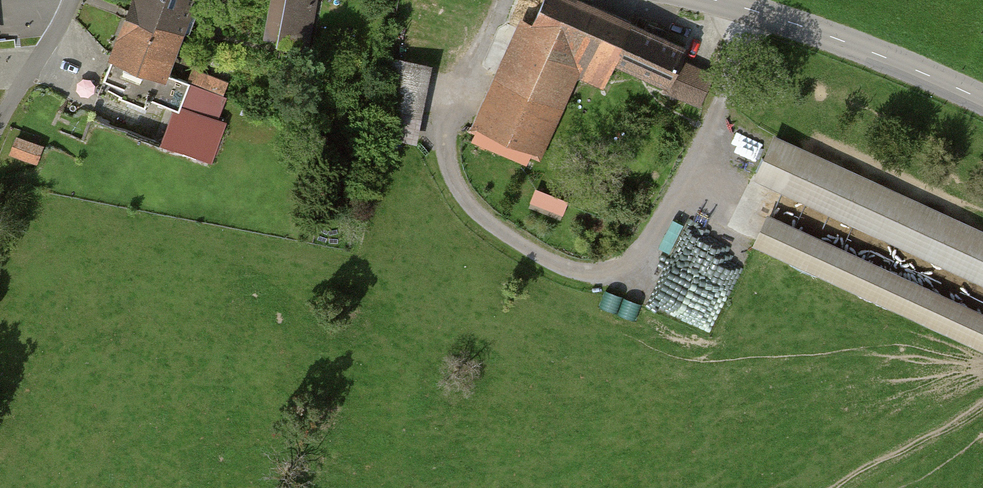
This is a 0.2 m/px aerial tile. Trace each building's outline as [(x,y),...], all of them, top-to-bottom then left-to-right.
[(114,37),(165,56),(186,0),(128,0),(114,37)] [(317,0),(271,0),(265,35),(309,43),(317,0)] [(577,0),(532,0),(479,114),(543,144),(604,13),(577,0)] [(685,37),(629,10),(609,53),(665,79),(685,37)] [(394,54),(379,134),(419,142),(434,61),(394,54)] [(188,76),(164,143),(215,161),(231,116),(221,113),(229,91),(188,76)] [(40,160),(47,142),(18,132),(12,150),(40,160)] [(774,137),(757,175),(982,281),(982,234),(774,137)] [(565,214),(570,196),(536,185),(531,203),(565,214)] [(765,214),(750,245),(982,350),(982,312),(765,214)]
